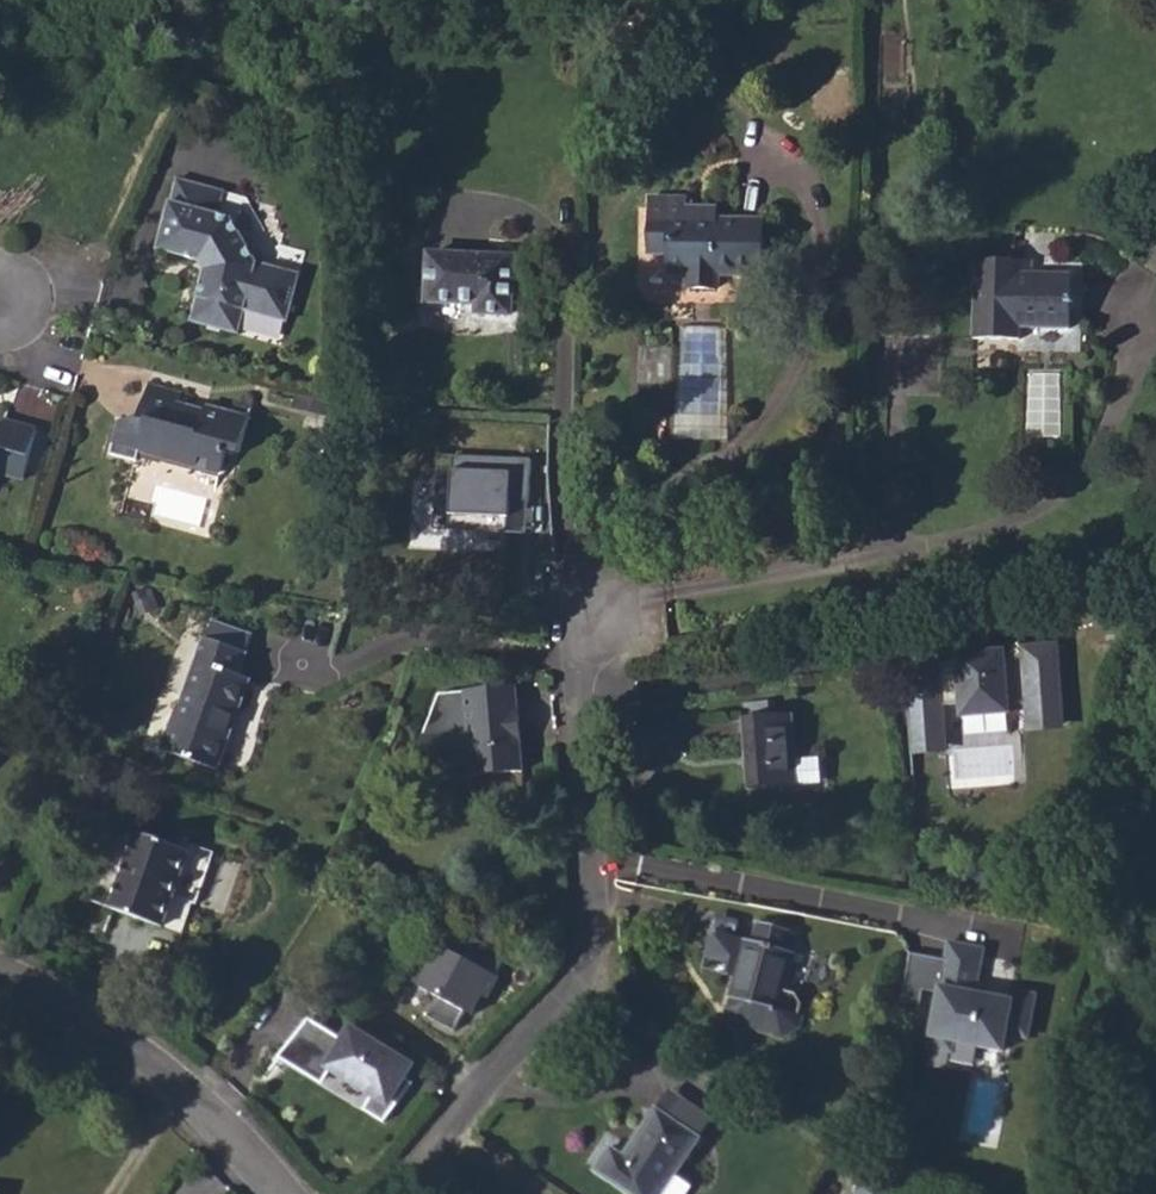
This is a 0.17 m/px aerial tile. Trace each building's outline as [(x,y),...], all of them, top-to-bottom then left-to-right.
[(159,249),(197,260),(206,274),(193,324),(240,337),(246,314),(289,325),(302,278),(259,265),(234,223),(219,220),(225,195),(177,182),(159,249)] [(651,219),(717,221),(718,209),(687,208),(688,200),(651,199),(651,219)] [(651,219),(650,251),(670,252),(669,272),(687,273),(687,288),(716,289),(717,273),(763,274),(765,222),(717,221),(651,219)] [(428,302),(479,304),(479,312),(512,314),(515,257),(430,254),(428,302)] [(1035,259),(1035,269),(1077,271),(1077,261),(1035,259)] [(975,338),(1017,339),(1017,328),(1067,329),(1067,276),(1029,275),(1029,263),(976,262),(975,338)] [(638,384),(672,385),(673,348),(638,346),(638,384)] [(141,439),(165,446),(162,457),(220,474),(227,451),(239,454),(250,418),(218,408),(217,411),(215,418),(176,407),(178,401),(180,393),(147,383),(136,420),(146,423),(141,439)] [(178,401),(176,407),(215,418),(217,411),(178,401)] [(23,481),(37,431),(6,421),(0,441),(0,474),(23,481)] [(141,439),(136,457),(160,464),(162,457),(165,446),(141,439)] [(533,499),(533,458),(440,452),(438,511),(512,516),(511,498),(533,499)] [(166,752),(173,754),(218,770),(250,682),(239,678),(246,656),(206,640),(185,696),(166,752)] [(939,684),(907,686),(910,745),(945,743),(943,706),(961,705),(962,718),(1009,715),(1009,708),(1009,702),(1027,701),(1028,707),(1029,728),(1063,726),(1059,647),(1024,649),(1025,659),(1006,660),(1006,652),(987,654),(988,660),(976,660),(976,654),(957,655),(957,662),(938,664),(938,670),(939,684)] [(938,670),(906,672),(907,686),(939,684),(938,670)] [(521,723),(519,689),(441,695),(418,752),(426,767),(472,763),(473,775),(525,772),(522,732),(516,732),(516,723),(521,723)] [(791,714),(742,718),(747,790),(796,787),(791,714)] [(945,743),(910,745),(911,753),(946,751),(945,743)] [(207,910),(226,859),(192,846),(190,853),(165,844),(138,835),(111,908),(163,927),(174,896),(207,910)] [(712,917),(708,933),(732,939),(735,923),(712,917)] [(786,990),(795,954),(790,953),(795,932),(754,921),(749,943),(732,939),(708,933),(702,959),(724,963),(729,976),(734,977),(728,998),(731,999),(728,1009),(734,1022),(752,1027),(751,1032),(782,1040),(803,1028),(806,1018),(800,1016),(802,1006),(799,993),(786,990)] [(443,944),(421,984),(440,996),(431,1015),(458,1027),(468,1011),(476,1014),(485,996),(492,999),(509,957),(459,935),(452,948),(443,944)] [(939,990),(929,1048),(953,1052),(954,1042),(1004,1051),(1008,1033),(1009,1027),(1028,1030),(1035,994),(1012,990),(1010,1000),(983,995),(982,999),(973,997),(982,950),(947,943),(945,957),(913,951),(903,1010),(920,1012),(925,987),(939,990)] [(338,1039),(305,1026),(277,1061),(322,1088),(326,1078),(374,1100),(365,1114),(387,1128),(414,1089),(403,1082),(409,1066),(346,1026),(338,1039)] [(1009,1027),(1008,1033),(1027,1037),(1028,1030),(1009,1027)] [(670,1091),(657,1110),(701,1141),(714,1122),(670,1091)] [(676,1177),(701,1141),(657,1110),(623,1158),(608,1148),(593,1172),(625,1193),(665,1193),(676,1177)] [(693,1188),(676,1177),(665,1193),(689,1193),(693,1188)] [(862,1182),(855,1193),(880,1193),(862,1182)]
